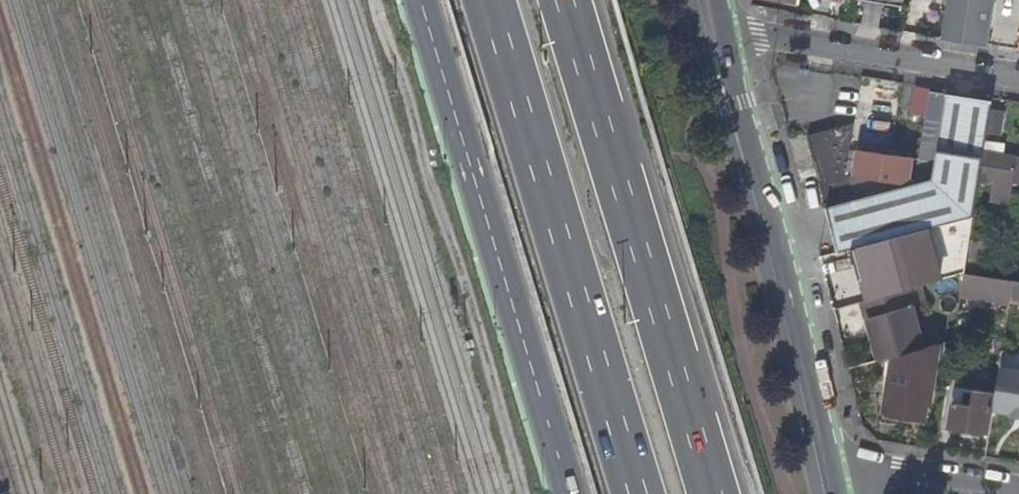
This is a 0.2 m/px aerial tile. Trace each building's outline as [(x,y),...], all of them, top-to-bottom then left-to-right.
[(943,37),(988,44),(996,0),(949,0),(943,37)] [(909,112),(925,115),(929,90),(930,88),(913,85),(909,112)] [(925,115),(914,184),(892,181),(855,175),(846,173),(852,140),(854,122),(808,135),(829,206),(827,206),(840,251),(852,246),(913,231),(931,227),(955,220),(974,215),(980,178),(984,152),(986,140),(992,100),(929,90),(925,115)] [(1005,143),(986,140),(984,152),(1003,155),(1005,143)] [(859,148),(855,175),(892,181),(893,175),(909,178),(912,157),(859,148)] [(984,152),(980,178),(995,180),(992,200),(1009,203),(1012,183),(1018,184),(1018,158),(1003,155),(984,152)] [(913,231),(852,246),(865,298),(911,287),(943,279),(931,227),(913,231)] [(971,259),(987,262),(990,243),(974,240),(971,259)] [(989,262),(987,262),(971,259),(967,258),(965,272),(987,276),(989,262)] [(1003,284),(1013,286),(1015,280),(987,276),(965,272),(961,295),(989,300),(991,287),(1000,288),(1003,284)] [(924,348),(911,287),(865,298),(880,360),(895,356),(885,414),(923,420),(926,401),(928,402),(937,344),(924,348)] [(1000,366),(996,391),(993,409),(1011,412),(1010,414),(1018,416),(1018,369),(1000,366)] [(949,423),(990,431),(993,409),(996,391),(974,387),(971,403),(953,400),(949,423)]
